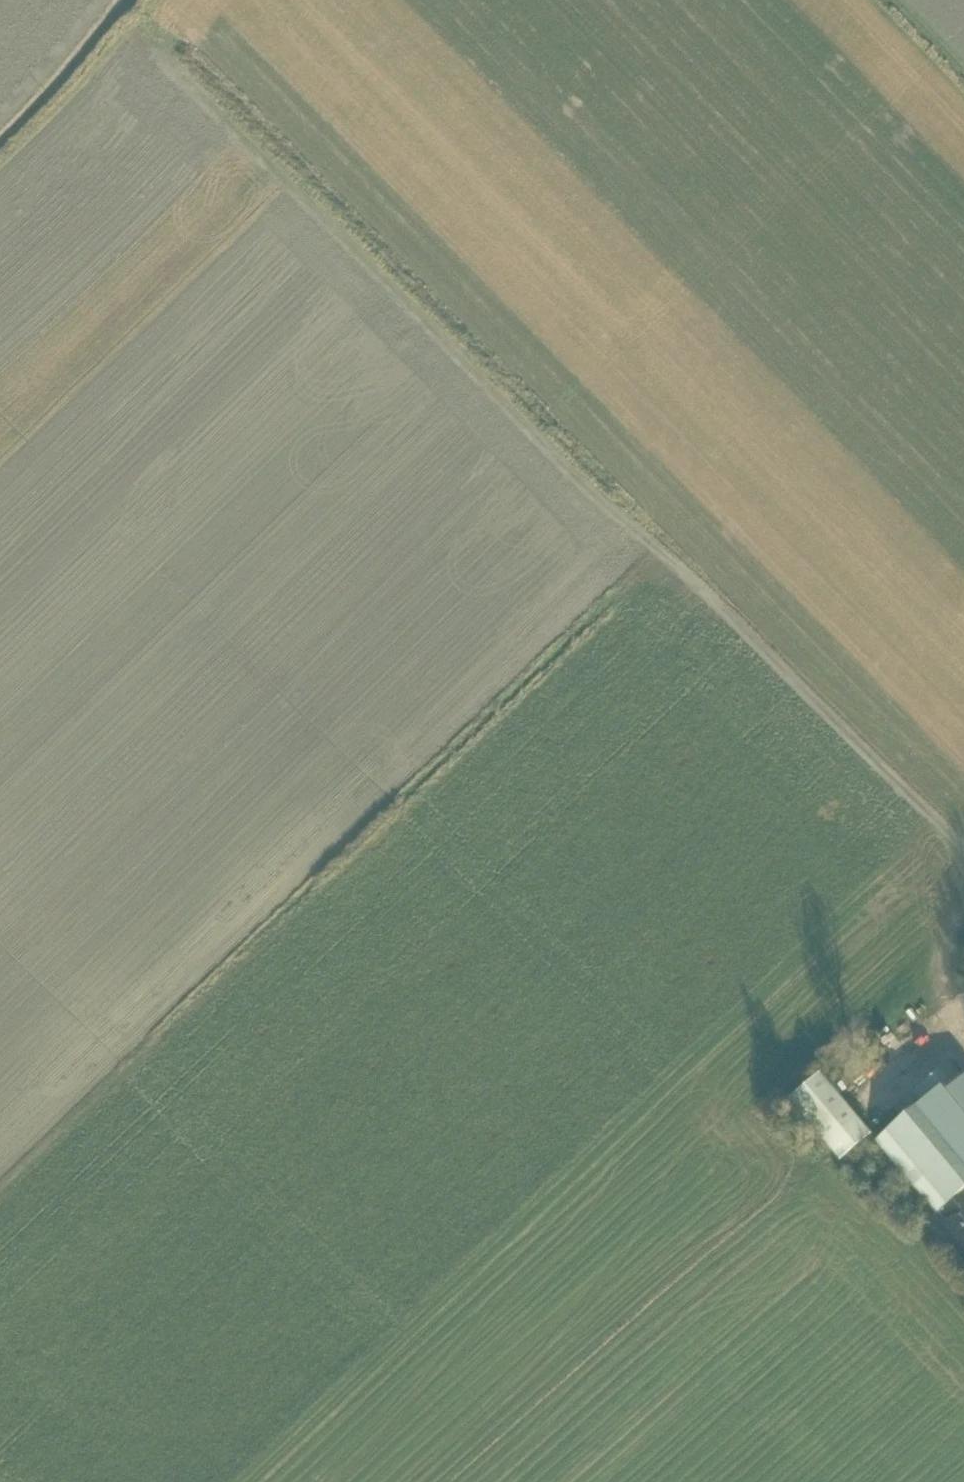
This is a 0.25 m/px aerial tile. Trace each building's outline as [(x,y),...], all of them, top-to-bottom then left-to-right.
[(949,1064),(912,1094),(921,1105),(875,1142),(935,1215),(937,1213),(943,1221),(941,1223),(963,1250),(963,1082),(949,1064)] [(787,1100),(839,1162),(871,1135),(819,1073),(787,1100)]
